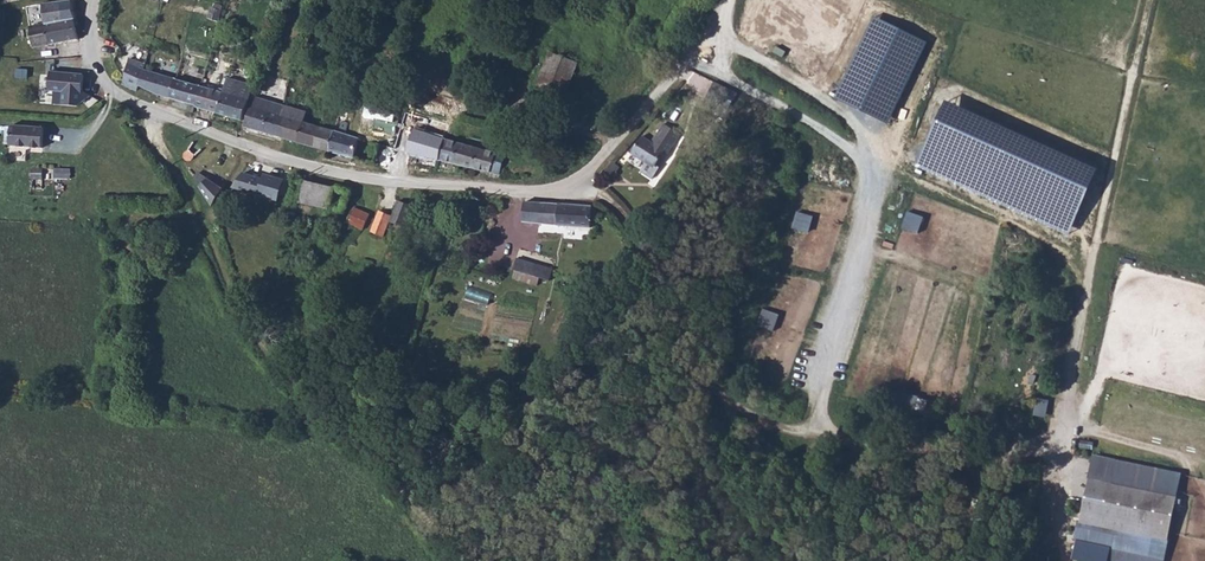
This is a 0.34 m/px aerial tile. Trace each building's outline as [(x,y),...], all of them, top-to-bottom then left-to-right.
[(26,24),(29,45),(73,39),(71,18),(74,18),(71,0),(40,5),(42,22),(26,24)] [(209,14),(217,19),(224,5),(215,1),(209,14)] [(927,42),(874,18),(836,98),(889,123),(927,42)] [(170,95),(217,109),(227,76),(202,68),(197,82),(140,64),(120,58),(121,53),(107,49),(103,60),(102,60),(99,69),(130,82),(171,92),(170,95)] [(550,64),(526,54),(513,87),(542,99),(556,66),(550,64)] [(579,64),(566,103),(584,108),(597,69),(579,64)] [(556,66),(542,99),(559,106),(572,73),(556,66)] [(81,90),(81,87),(82,74),(50,69),(50,70),(49,89),(70,92),(71,89),(81,90)] [(254,94),(230,85),(227,94),(226,93),(219,115),(253,126),(259,105),(251,102),(254,94)] [(259,105),(253,126),(290,139),(297,117),(277,111),(279,102),(254,94),(251,102),(259,105)] [(1098,169),(946,102),(917,166),(1070,233),(1098,169)] [(297,117),(290,139),(303,143),(309,121),(297,117)] [(389,120),(383,140),(415,148),(421,129),(389,120)] [(309,121),(303,143),(352,159),(359,138),(309,121)] [(10,123),(8,143),(38,146),(39,146),(41,126),(10,123)] [(670,137),(653,127),(641,145),(631,139),(621,155),(635,165),(636,163),(637,164),(630,175),(642,182),(649,170),(646,169),(654,155),(657,157),(670,137)] [(421,129),(415,148),(475,163),(481,145),(421,129)] [(613,174),(606,167),(600,173),(607,180),(613,174)] [(55,168),(55,177),(71,178),(71,168),(55,168)] [(198,172),(192,179),(198,188),(206,179),(198,172)] [(251,176),(242,173),(239,177),(230,187),(247,191),(251,176)] [(304,201),(308,182),(279,176),(274,194),(304,201)] [(210,204),(221,189),(206,179),(198,188),(207,203),(210,204)] [(324,185),(308,182),(304,201),(320,204),(324,185)] [(379,230),(391,199),(376,194),(368,212),(374,215),(369,225),(379,230)] [(476,204),(481,204),(480,195),(474,195),(472,199),(472,203),(476,204)] [(348,206),(332,199),(326,215),(341,221),(348,206)] [(396,199),(393,222),(404,223),(406,201),(396,199)] [(528,200),(519,200),(517,222),(521,222),(555,225),(585,228),(587,206),(562,205),(550,204),(528,200)] [(368,208),(356,203),(348,222),(360,227),(366,212),(368,208)] [(902,226),(918,232),(925,215),(908,209),(902,226)] [(555,268),(515,255),(510,275),(549,287),(555,268)] [(466,296),(489,304),(493,291),(471,283),(466,296)] [(774,331),(781,313),(764,307),(758,325),(774,331)] [(915,413),(919,394),(886,387),(882,406),(915,413)] [(1070,556),(1095,560),(1164,560),(1181,472),(1093,453),(1070,556)]
